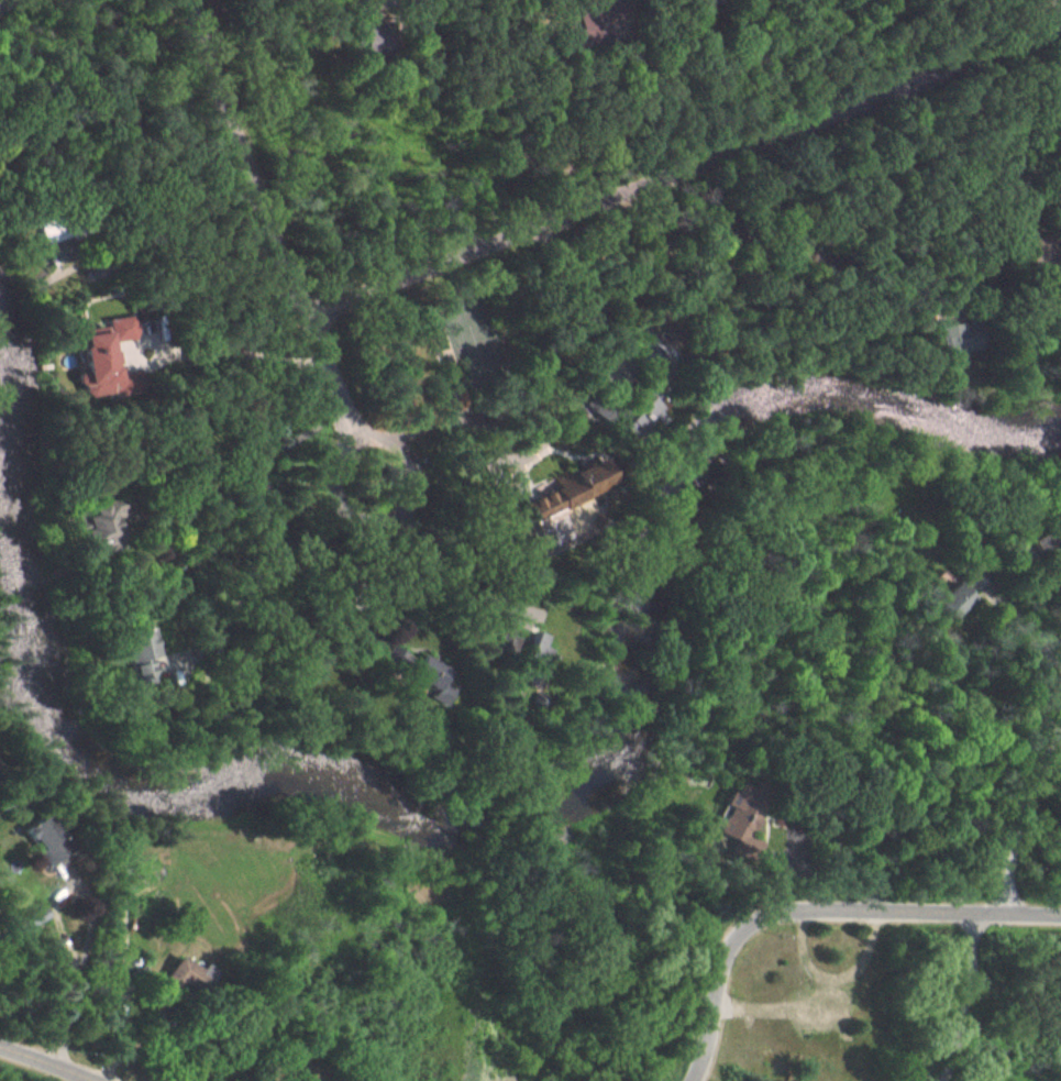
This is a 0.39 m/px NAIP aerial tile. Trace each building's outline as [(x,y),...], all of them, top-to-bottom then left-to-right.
[(346,55),(362,55),(362,38),(346,39),(346,55)] [(76,397),(109,395),(104,329),(70,332),(76,397)] [(655,419),(628,383),(589,412),(616,448),(655,419)] [(512,497),(534,553),(565,540),(552,508),(589,493),(580,470),(512,497)] [(63,516),(77,562),(109,551),(100,523),(118,517),(112,500),(63,516)] [(1042,545),(1036,536),(1025,543),(1031,553),(1042,545)] [(920,598),(941,621),(962,602),(945,584),(935,593),(930,588),(920,598)] [(107,635),(116,682),(144,677),(141,661),(151,660),(146,628),(107,635)] [(439,669),(411,653),(408,660),(382,645),(371,664),(423,693),(420,698),(435,706),(443,691),(431,684),(439,669)] [(724,855),(746,867),(757,844),(745,838),(755,818),(742,811),(747,801),(727,791),(706,834),(729,844),(724,855)] [(42,868),(61,850),(27,815),(8,833),(42,868)] [(197,978),(173,957),(152,982),(175,1003),(197,978)]
